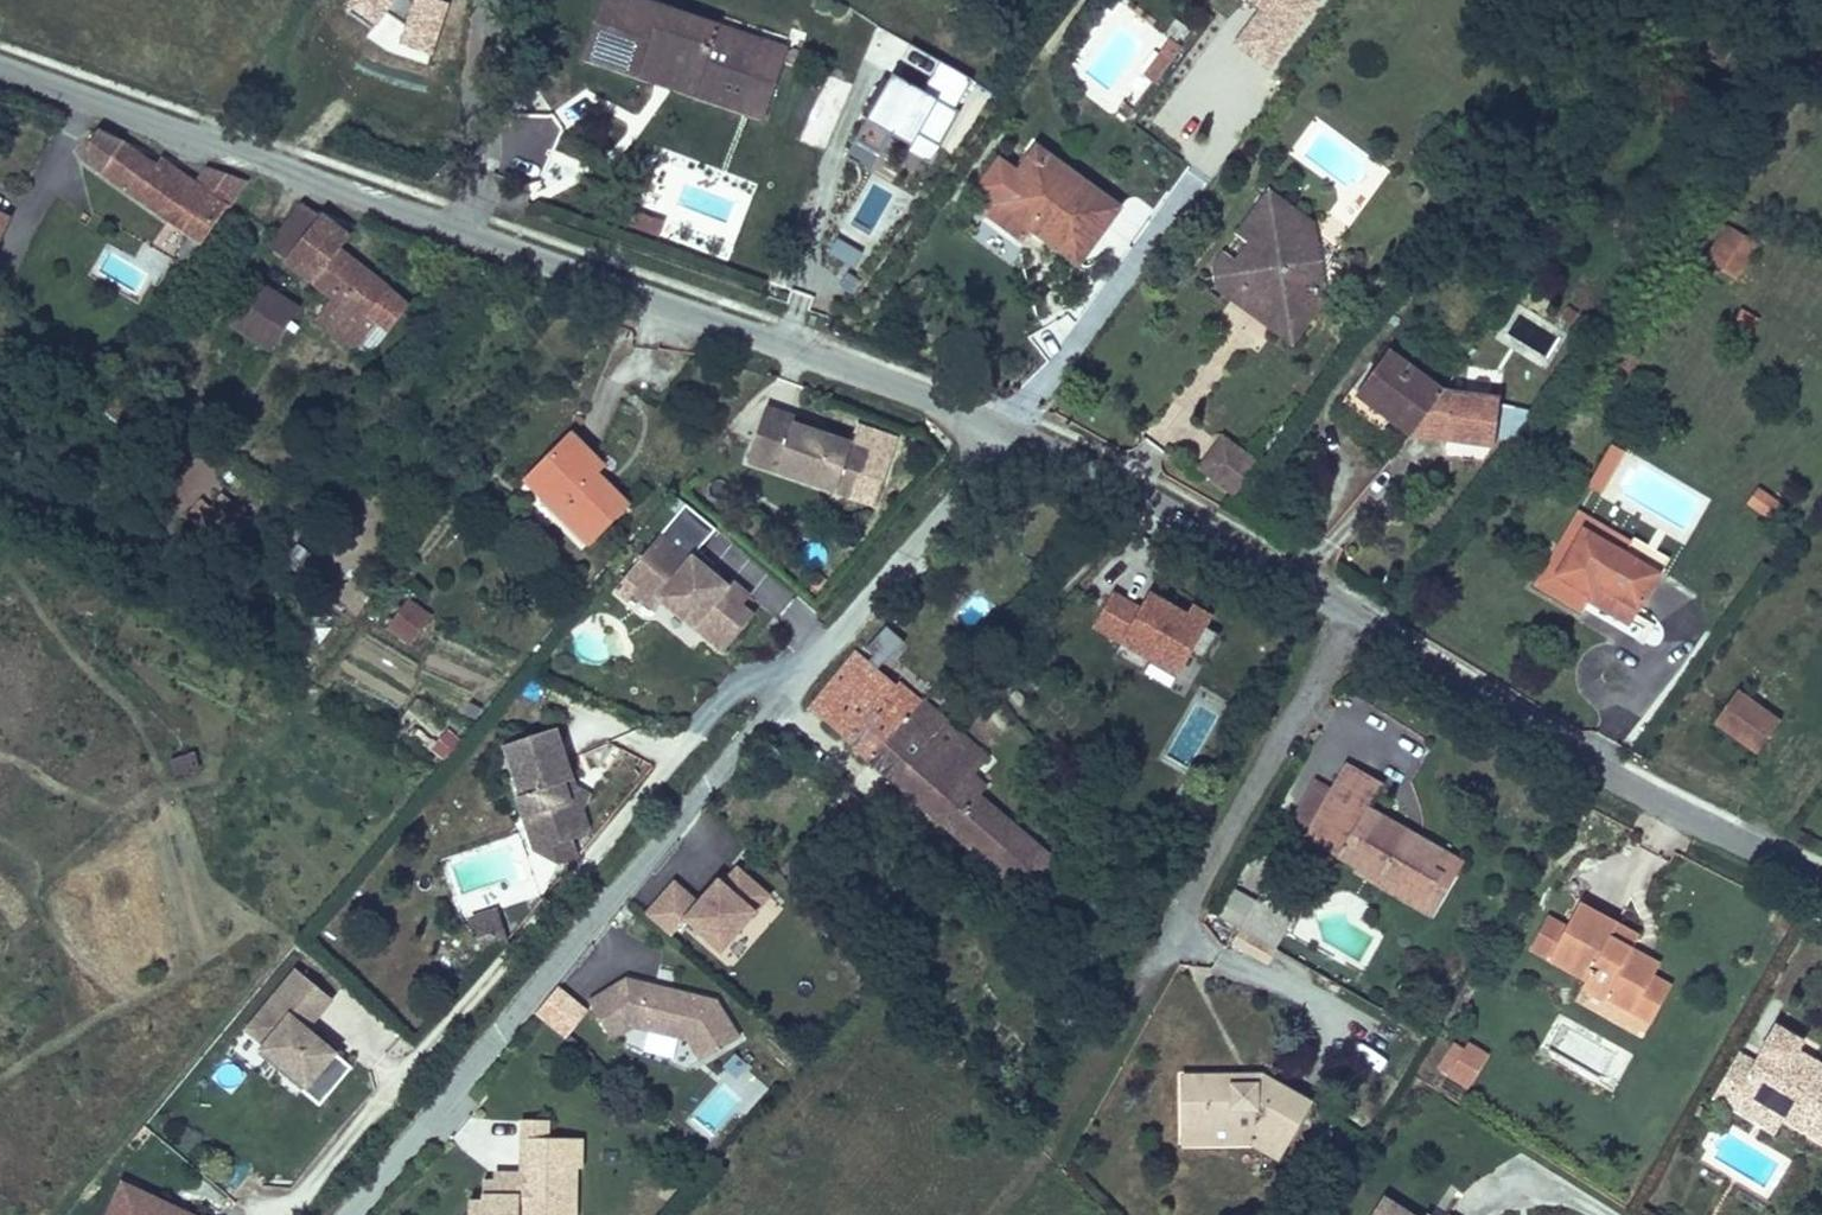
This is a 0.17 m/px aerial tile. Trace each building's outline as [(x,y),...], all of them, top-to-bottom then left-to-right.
[(744,113),(763,56),(715,40),(721,22),(655,0),(603,0),(583,58),(643,79),(648,64),(702,83),(697,98),(744,113)] [(1259,9),(1234,43),(1269,69),(1321,0),(1247,0),(1259,9)] [(763,56),(744,113),(765,121),(790,46),(721,22),(715,40),(763,56)] [(1180,47),(1168,38),(1140,75),(1153,84),(1180,47)] [(941,59),(925,88),(894,70),(845,154),(871,169),(892,133),(913,145),(910,149),(931,161),(961,109),(955,105),(972,77),(941,59)] [(643,79),(697,98),(702,83),(648,64),(643,79)] [(1133,111),(1123,102),(1116,110),(1126,119),(1133,111)] [(249,181),(206,166),(196,180),(162,156),(158,163),(124,139),(99,127),(89,143),(79,157),(134,198),(189,236),(177,253),(189,261),(228,205),(231,207),(249,181)] [(1018,167),(1016,169),(1028,178),(1049,151),(1037,142),(1018,167)] [(1016,169),(993,201),(995,202),(1031,229),(1038,219),(1047,226),(1040,235),(1079,264),(1123,205),(1049,151),(1028,178),(1016,169)] [(975,187),(993,201),(1016,169),(1018,167),(999,153),(975,187)] [(1208,265),(1212,288),(1241,311),(1252,307),(1265,316),(1265,327),(1291,347),(1324,303),(1313,220),(1265,186),(1231,232),(1244,241),(1231,259),(1219,250),(1208,265)] [(267,245),(287,260),(285,262),(332,298),(316,319),(358,352),(379,325),(389,333),(412,302),(391,286),(391,285),(342,247),(352,233),(324,212),(321,216),(301,201),(275,235),(267,245)] [(1031,229),(995,202),(985,214),(1022,241),(1031,229)] [(12,216),(0,210),(0,240),(12,216)] [(632,227),(650,233),(656,216),(638,210),(632,227)] [(656,216),(650,233),(660,236),(666,220),(656,216)] [(1038,219),(1031,229),(1040,235),(1047,226),(1038,219)] [(1725,225),(1704,260),(1737,280),(1758,244),(1725,225)] [(261,281),(230,326),(270,352),(300,307),(261,281)] [(1252,307),(1241,311),(1265,327),(1265,316),(1252,307)] [(1729,325),(1748,336),(1758,319),(1739,308),(1729,325)] [(368,359),(389,333),(379,325),(358,352),(368,359)] [(1412,342),(1402,357),(1413,365),(1424,350),(1412,342)] [(1407,435),(1443,386),(1413,365),(1402,357),(1385,345),(1350,394),(1387,421),(1407,435)] [(1616,361),(1630,373),(1640,360),(1626,349),(1616,361)] [(1498,393),(1443,386),(1407,435),(1490,446),(1498,393)] [(1387,421),(1350,394),(1346,391),(1339,401),(1380,430),(1387,421)] [(856,438),(797,418),(799,413),(767,403),(747,463),(841,494),(848,474),(860,478),(871,445),(856,440),(856,438)] [(1520,446),(1528,413),(1506,408),(1498,440),(1520,446)] [(564,498),(553,508),(590,545),(633,502),(600,469),(607,462),(574,429),(534,469),(564,498)] [(1231,497),(1258,461),(1220,433),(1193,469),(1231,497)] [(1606,455),(1619,462),(1627,448),(1614,440),(1606,455)] [(1602,493),(1619,462),(1606,455),(1589,486),(1602,493)] [(523,479),(553,508),(564,498),(534,469),(523,479)] [(853,498),(860,478),(848,474),(841,494),(853,498)] [(1758,489),(1747,505),(1769,520),(1780,503),(1758,489)] [(250,517),(221,492),(210,505),(200,496),(183,516),(222,550),(250,517)] [(677,514),(686,504),(674,494),(666,504),(677,514)] [(677,514),(662,532),(689,555),(692,551),(695,553),(698,549),(716,529),(686,504),(677,514)] [(1578,612),(1584,602),(1587,597),(1559,581),(1588,530),(1624,551),(1631,540),(1576,509),(1571,518),(1580,523),(1551,574),(1542,569),(1532,586),(1578,612)] [(1587,597),(1584,602),(1626,627),(1666,558),(1632,539),(1631,540),(1624,551),(1588,530),(1559,581),(1587,597)] [(744,603),(752,593),(733,578),(729,582),(712,568),(716,564),(698,549),(695,553),(692,551),(689,555),(662,532),(614,590),(627,601),(634,594),(655,612),(663,602),(710,642),(725,625),(737,635),(756,613),(744,603)] [(312,581),(325,564),(298,544),(286,561),(312,581)] [(1147,660),(1172,675),(1186,652),(1200,660),(1216,632),(1202,624),(1208,613),(1188,601),(1183,610),(1145,588),(1136,603),(1111,588),(1088,627),(1116,643),(1109,654),(1140,672),(1147,660)] [(432,614),(409,598),(387,628),(410,645),(432,614)] [(723,652),(737,635),(725,625),(710,642),(723,652)] [(875,655),(870,660),(877,666),(882,660),(885,662),(904,640),(887,625),(867,648),(875,655)] [(855,649),(809,707),(855,744),(898,683),(877,666),(870,660),(855,649)] [(852,748),(894,782),(949,720),(925,698),(923,700),(900,680),(898,683),(855,744),(852,748)] [(1736,688),(1711,723),(1754,754),(1779,719),(1736,688)] [(949,720),(894,782),(980,858),(1014,821),(983,793),(990,785),(977,774),(992,757),(963,731),(956,732),(948,724),(949,720)] [(586,809),(593,792),(578,785),(559,726),(504,744),(519,794),(516,795),(523,818),(522,819),(533,851),(559,864),(579,858),(573,838),(588,834),(592,827),(586,809)] [(448,764),(463,741),(444,729),(429,752),(448,764)] [(167,760),(169,779),(198,775),(196,756),(167,760)] [(1435,866),(1443,850),(1368,806),(1380,781),(1344,761),(1329,788),(1301,835),(1333,858),(1352,869),(1380,884),(1382,878),(1395,885),(1390,895),(1421,913),(1444,871),(1435,866)] [(1301,835),(1329,788),(1313,779),(1285,825),(1301,835)] [(1014,821),(980,858),(1024,897),(1057,859),(1014,821)] [(1462,860),(1443,850),(1435,866),(1444,871),(1421,913),(1430,919),(1462,860)] [(685,920),(722,953),(772,896),(737,865),(723,881),(719,877),(698,900),(674,879),(645,912),(671,936),(685,920)] [(1380,884),(1352,869),(1349,874),(1390,895),(1395,885),(1382,878),(1380,884)] [(1658,962),(1629,946),(1609,935),(1616,922),(1578,901),(1565,925),(1546,915),(1526,952),(1582,981),(1578,989),(1580,990),(1573,1002),(1622,1028),(1651,974),(1658,962)] [(509,943),(497,907),(470,916),(481,952),(509,943)] [(1636,932),(1616,922),(1609,935),(1629,946),(1636,932)] [(335,1047),(311,1028),(335,999),(296,966),(244,1029),(262,1044),(258,1049),(304,1087),(301,1090),(320,1106),(354,1067),(342,1057),(333,1050),(335,1047)] [(1651,974),(1622,1028),(1641,1038),(1670,984),(1651,974)] [(741,1037),(719,999),(627,975),(588,1000),(612,1041),(634,1028),(688,1041),(700,1063),(741,1037)] [(1752,1060),(1733,1093),(1782,1122),(1821,1145),(1821,1063),(1811,1057),(1806,1065),(1792,1057),(1797,1049),(1802,1041),(1773,1024),(1752,1060)] [(1445,1076),(1462,1049),(1451,1042),(1435,1069),(1445,1076)] [(1466,1089),(1487,1054),(1467,1042),(1462,1049),(1445,1076),(1466,1089)] [(346,1052),(337,1045),(335,1047),(333,1050),(342,1057),(346,1052)] [(1811,1057),(1797,1049),(1792,1057),(1806,1065),(1811,1057)] [(1733,1093),(1752,1060),(1738,1051),(1709,1099),(1773,1137),(1782,1122),(1733,1093)] [(1178,1073),(1178,1128),(1236,1127),(1236,1114),(1252,1114),(1252,1127),(1285,1146),(1310,1100),(1260,1073),(1260,1082),(1245,1082),(1245,1073),(1178,1073)] [(1260,1073),(1245,1073),(1245,1082),(1260,1082),(1260,1073)] [(1705,1121),(1712,1109),(1702,1103),(1695,1115),(1705,1121)] [(1236,1114),(1236,1127),(1252,1127),(1252,1114),(1236,1114)] [(529,1138),(549,1138),(550,1119),(519,1119),(518,1170),(494,1170),(494,1178),(483,1178),(483,1191),(519,1192),(520,1182),(528,1182),(529,1138)] [(1236,1127),(1178,1128),(1178,1147),(1250,1147),(1277,1161),(1285,1146),(1252,1127),(1236,1127)] [(578,1168),(583,1168),(584,1139),(549,1138),(529,1138),(528,1182),(520,1182),(519,1192),(483,1191),(482,1198),(469,1197),(469,1214),(577,1214),(578,1168)] [(122,1179),(105,1214),(199,1214),(122,1179)] [(1381,1195),(1368,1214),(1412,1214),(1381,1195)]
